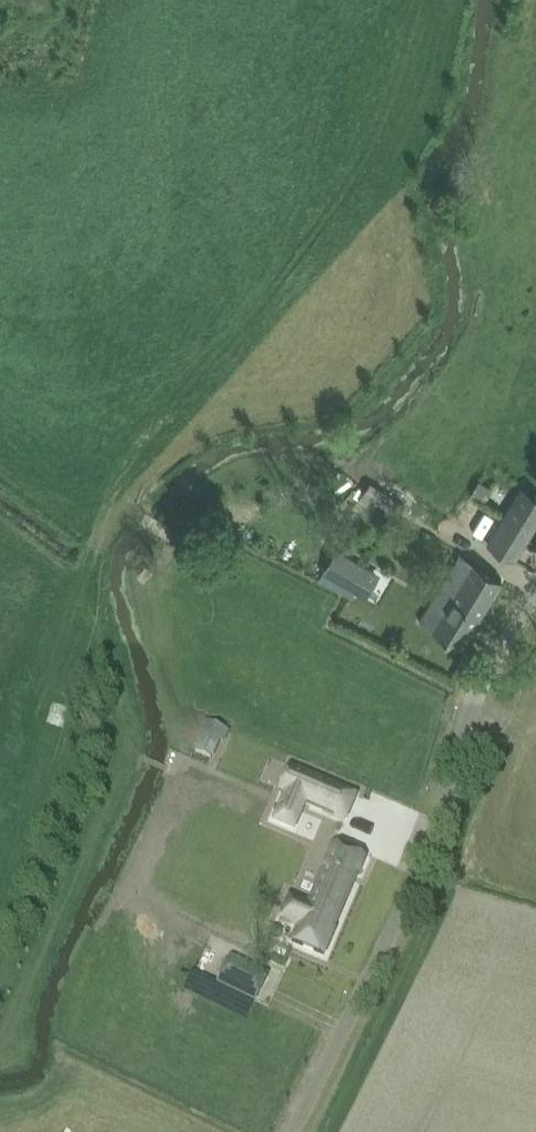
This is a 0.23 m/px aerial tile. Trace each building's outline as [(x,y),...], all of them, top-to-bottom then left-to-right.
[(480,480),(472,493),(482,500),(491,486),(480,480)] [(373,496),(399,514),(405,505),(370,481),(361,494),(370,500),(373,496)] [(496,547),(515,558),(535,523),(535,494),(523,486),(489,542),(496,547)] [(326,569),(365,591),(376,572),(337,550),(326,569)] [(421,621),(442,634),(461,645),(501,579),(461,555),(421,621)] [(198,732),(190,750),(209,759),(217,741),(218,741),(223,730),(202,721),(198,732)] [(332,787),(287,768),(277,793),(281,795),(270,820),(293,830),(304,805),(321,812),(332,787)] [(322,957),(364,859),(332,846),(291,943),(322,957)] [(230,959),(217,984),(252,1003),(257,994),(266,978),(263,977),(240,964),(230,959)]
